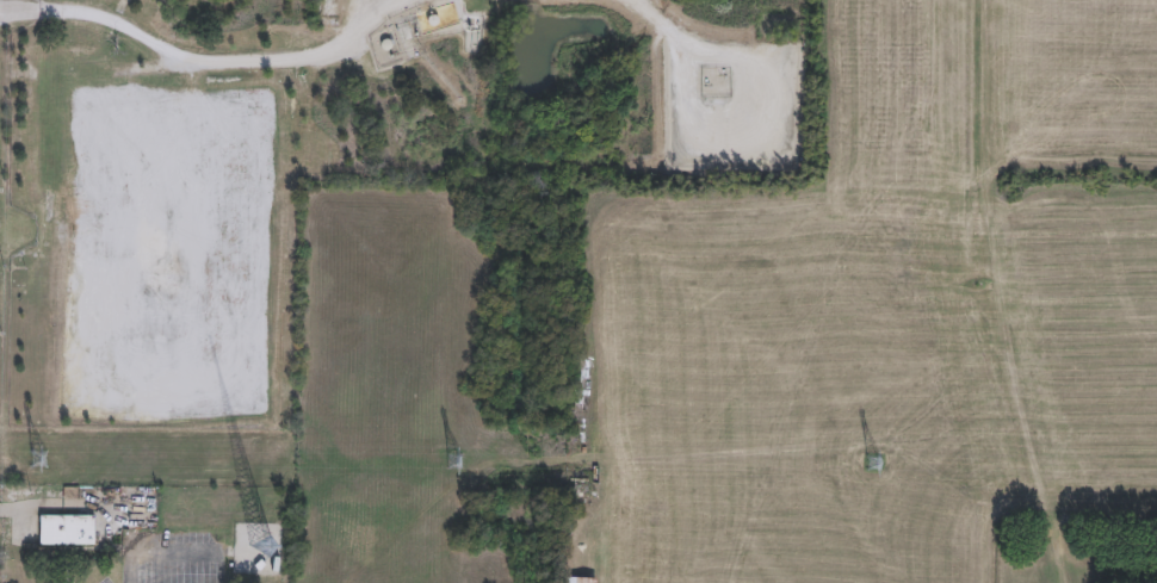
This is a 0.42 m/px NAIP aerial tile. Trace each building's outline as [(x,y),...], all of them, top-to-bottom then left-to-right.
[(98,544),(45,544),(45,515),(81,515),(98,515),(98,544)]
